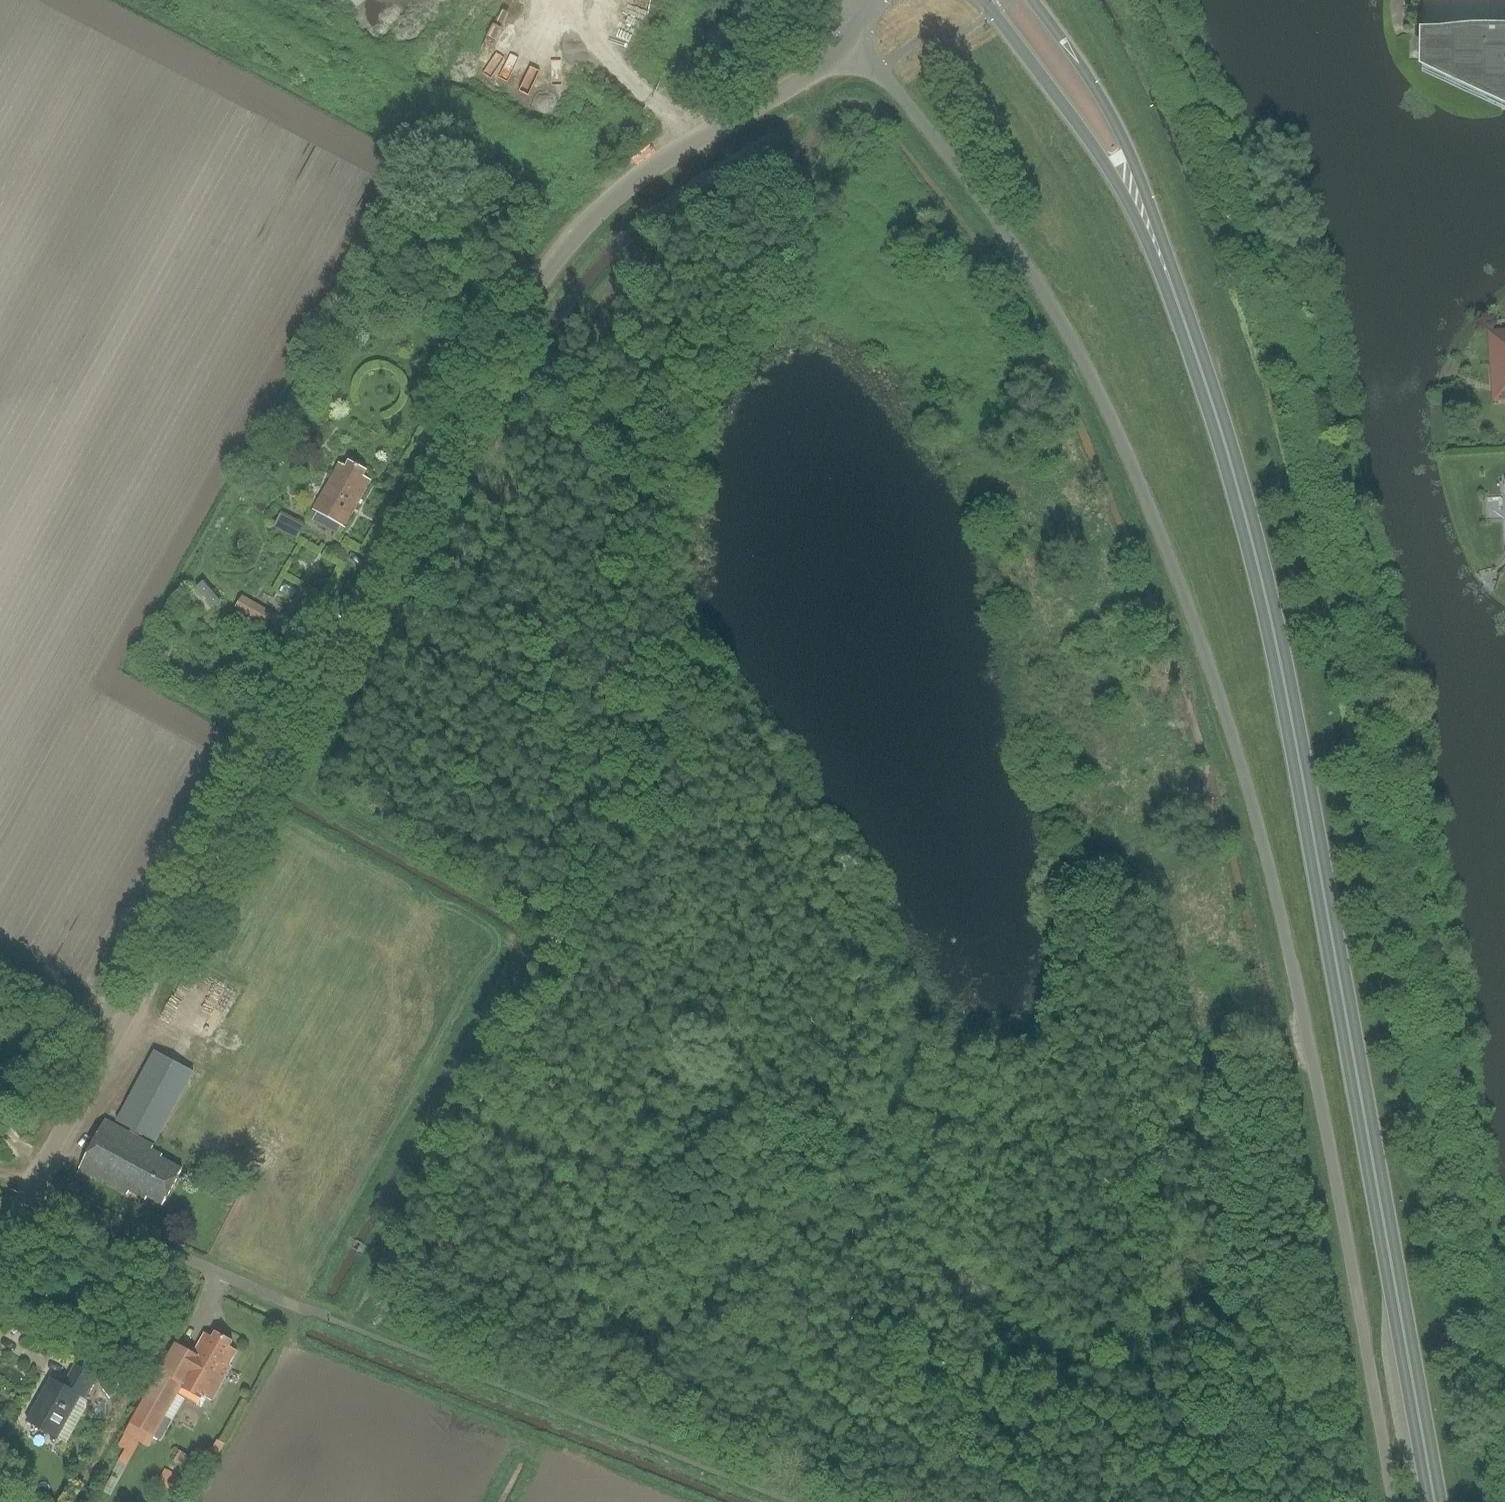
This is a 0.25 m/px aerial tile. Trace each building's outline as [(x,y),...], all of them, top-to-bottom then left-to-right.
[(1473,30),(1440,33),(1420,33),(1421,34),(1420,34),(1423,35),(1423,64),(1453,65),(1453,79),(1484,79),(1484,93),(1504,93),(1504,30),(1473,30)] [(521,53),(511,76),(531,85),(541,63),(521,53)] [(1491,333),(1494,370),(1492,372),(1492,380),(1495,382),(1496,399),(1504,398),(1504,332),(1491,333)] [(346,526),(372,481),(364,477),(368,470),(350,460),(346,467),(340,464),(315,509),(346,526)] [(278,529),(305,537),(310,520),(283,512),(278,529)] [(197,588),(214,607),(221,601),(204,581),(197,588)] [(281,620),(243,598),(235,611),(273,633),(281,620)] [(163,1206),(184,1168),(164,1158),(166,1155),(153,1148),(154,1146),(137,1136),(139,1132),(154,1141),(194,1070),(156,1049),(117,1120),(131,1127),(129,1132),(106,1119),(79,1167),(127,1193),(128,1190),(145,1200),(147,1197),(163,1206)] [(177,1395),(184,1399),(201,1409),(207,1399),(213,1402),(232,1368),(230,1367),(238,1353),(230,1348),(233,1342),(215,1332),(212,1338),(205,1334),(193,1354),(175,1343),(129,1424),(153,1437),(177,1395)] [(51,1379),(27,1422),(66,1443),(86,1408),(85,1399),(97,1378),(75,1366),(64,1386),(51,1379)] [(204,1464),(181,1451),(175,1461),(199,1474),(204,1464)]
